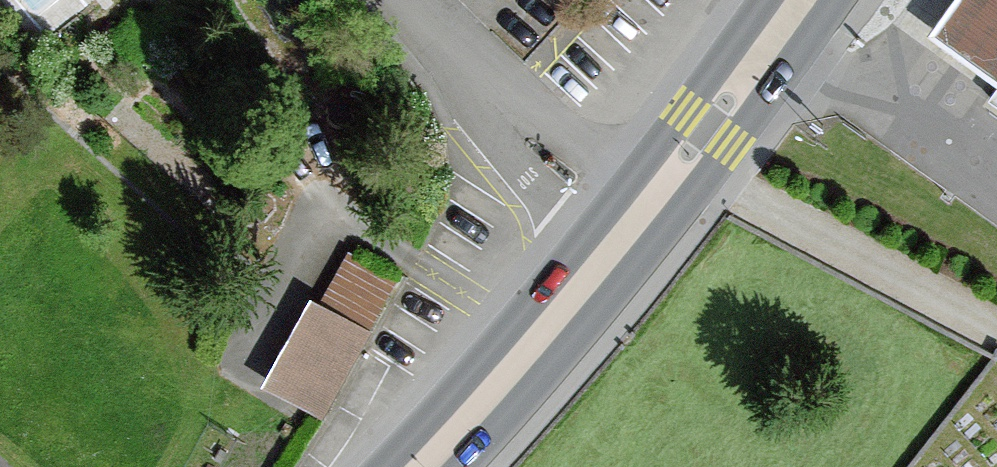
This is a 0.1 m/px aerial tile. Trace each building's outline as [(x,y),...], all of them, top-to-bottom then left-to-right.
[(928,24),(996,73),(996,0),(945,0),(928,24)] [(982,105),(996,116),(996,83),(982,105)] [(392,285),(341,259),(315,310),(307,305),(259,397),(318,428),(392,285)]
